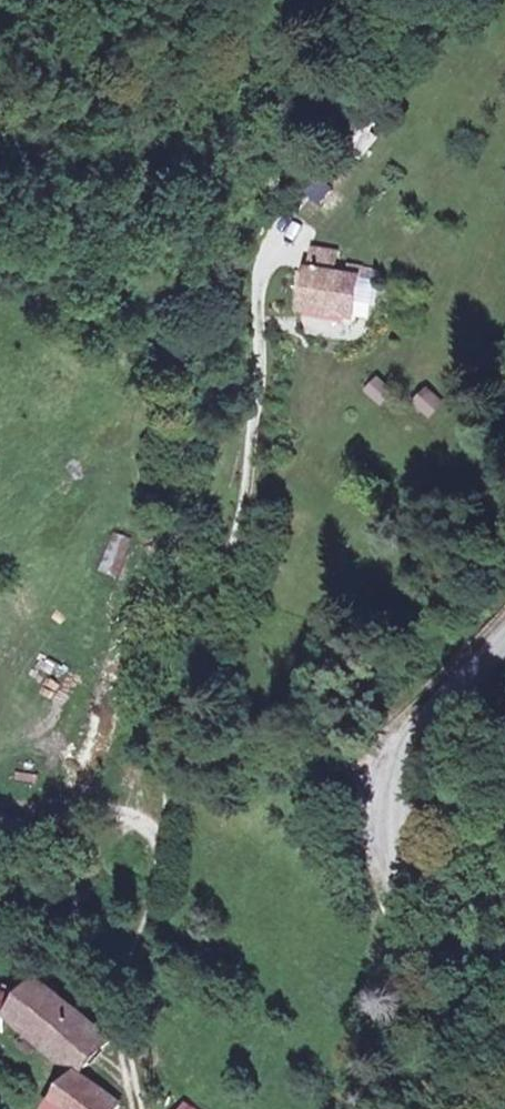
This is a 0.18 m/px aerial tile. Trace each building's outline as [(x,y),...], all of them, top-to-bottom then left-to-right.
[(346,275),(368,276),(370,257),(347,257),(346,275)] [(394,277),(368,276),(346,275),(344,312),(391,312),(394,277)] [(363,394),(383,407),(393,390),(373,378),(363,394)] [(117,1041),(56,973),(27,1002),(19,1009),(81,1082),(117,1041)] [(0,991),(0,1029),(4,1030),(13,997),(0,991)] [(81,1082),(58,1108),(119,1108),(81,1082)]
